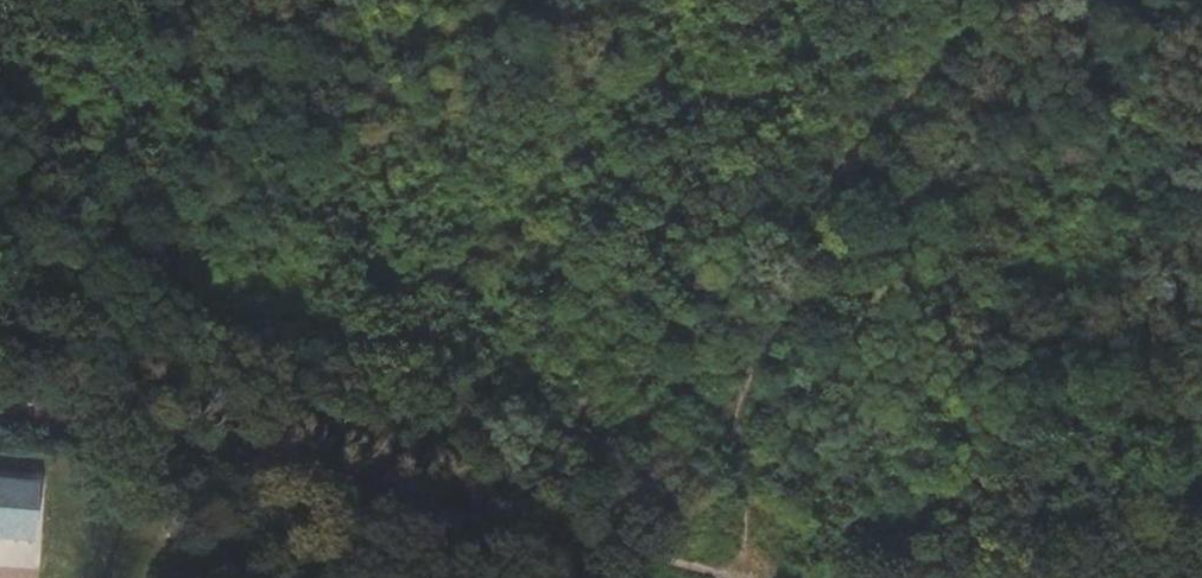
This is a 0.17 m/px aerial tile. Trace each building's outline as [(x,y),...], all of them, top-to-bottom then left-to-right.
[(24,490),(0,488),(0,542),(20,543),(24,490)]
